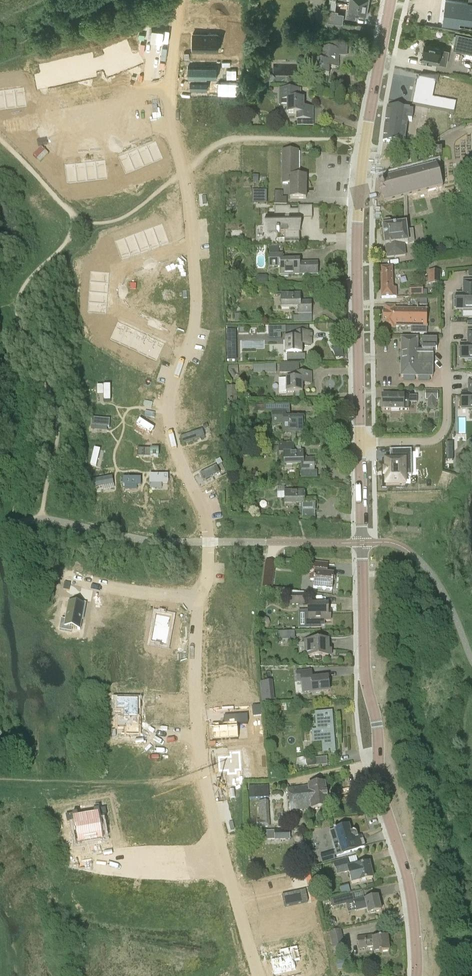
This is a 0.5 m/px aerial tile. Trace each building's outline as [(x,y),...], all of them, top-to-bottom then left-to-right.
[(468,1),(462,0),(443,0),(440,22),(442,22),(442,23),(455,25),(471,27),(471,0),(468,0),(468,1)] [(369,5),(348,2),(347,6),(345,16),(355,17),(356,15),(365,17),(365,16),(367,16),(369,5)] [(338,10),(329,9),(328,22),(341,24),(341,21),(343,21),(344,14),(337,13),(338,10)] [(193,33),(193,51),(217,51),(218,34),(193,33)] [(453,49),(471,53),(471,36),(456,33),(453,49)] [(446,65),(449,50),(447,50),(447,49),(442,48),(442,47),(424,44),(421,60),(444,64),(446,65)] [(128,45),(116,50),(124,70),(142,62),(139,55),(133,57),(128,45)] [(110,67),(103,69),(107,77),(124,70),(116,50),(105,55),(110,67)] [(328,68),(338,68),(338,50),(322,50),(322,62),(313,62),(313,76),(328,76),(328,68)] [(92,58),(80,60),(84,79),(87,79),(96,77),(92,58)] [(80,60),(70,62),(75,82),(82,80),(84,79),(80,60)] [(70,62),(60,65),(65,84),(67,83),(75,82),(70,62)] [(60,65),(50,67),(55,86),(63,84),(65,84),(60,65)] [(187,77),(190,77),(190,89),(207,89),(207,78),(217,78),(217,67),(187,66),(187,77)] [(41,75),(34,76),(37,90),(55,86),(50,67),(40,69),(41,75)] [(454,114),(456,104),(433,99),(436,83),(420,79),(416,96),(414,95),(412,106),(454,114)] [(24,87),(14,88),(16,108),(27,106),(26,102),(26,98),(25,94),(25,89),(24,87)] [(14,88),(4,90),(6,109),(16,108),(14,88)] [(303,100),(300,100),(300,90),(279,90),(279,101),(287,101),(287,114),(297,114),(297,126),(313,126),(313,108),(303,108),(303,100)] [(413,112),(387,109),(383,142),(404,145),(407,121),(412,122),(413,112)] [(156,141),(146,145),(153,163),(163,159),(156,141)] [(146,145),(137,149),(144,167),(153,163),(146,145)] [(137,149),(127,153),(135,171),(144,167),(137,149)] [(282,152),(282,184),(290,184),(290,177),(297,177),(298,152),(282,152)] [(127,153),(117,157),(118,159),(120,163),(121,167),(123,171),(125,175),(135,171),(127,153)] [(106,160),(95,161),(97,181),(108,179),(107,175),(107,171),(106,167),(106,162),(106,160)] [(95,161),(85,162),(87,182),(97,181),(95,161)] [(85,162),(75,164),(77,183),(87,182),(85,162)] [(75,164),(64,165),(66,184),(77,183),(75,164)] [(386,202),(404,198),(427,192),(428,196),(438,193),(438,192),(442,191),(436,165),(417,170),(380,180),(378,181),(378,182),(379,182),(380,188),(379,189),(381,195),(382,195),(384,202),(383,202),(384,203),(385,203),(386,203),(386,202)] [(305,177),(297,177),(290,177),(290,184),(290,199),(305,199),(305,177)] [(266,204),(266,192),(257,192),(257,203),(266,204)] [(283,198),(282,192),(274,192),(274,205),(287,206),(287,198),(283,198)] [(270,232),(274,232),(274,233),(279,232),(279,230),(284,230),(284,241),(299,241),(299,211),(290,211),(290,207),(274,208),(274,218),(270,218),(270,232)] [(411,231),(406,231),(406,226),(405,225),(393,226),(392,224),(389,221),(385,222),(382,225),(383,230),(385,247),(387,259),(405,256),(404,244),(413,243),(411,231)] [(162,224),(152,228),(159,246),(169,242),(162,224)] [(152,228),(143,231),(150,249),(159,246),(152,228)] [(143,231),(133,235),(140,253),(150,249),(143,231)] [(133,235),(124,238),(131,257),(140,253),(133,235)] [(124,238),(114,242),(115,246),(116,250),(118,253),(119,257),(121,260),(131,257),(124,238)] [(318,275),(318,262),(300,263),(300,261),(283,261),(283,255),(269,255),(269,267),(280,267),(280,275),(318,275)] [(392,268),(380,269),(381,299),(396,298),(396,289),(393,289),(392,268)] [(90,271),(89,282),(109,283),(110,273),(106,272),(102,272),(98,272),(94,271),(90,271)] [(440,271),(428,271),(428,284),(440,284),(440,271)] [(257,277),(257,284),(269,283),(269,277),(267,275),(258,275),(257,277)] [(89,282),(89,292),(108,293),(109,283),(89,282)] [(457,308),(457,310),(464,310),(464,312),(471,312),(471,282),(464,282),(464,295),(457,295),(457,301),(455,302),(455,308),(457,308)] [(423,297),(422,287),(409,288),(410,298),(423,297)] [(89,292),(88,302),(107,304),(108,293),(89,292)] [(297,314),(312,314),(311,302),(300,302),(300,294),(280,295),(280,309),(297,308),(297,314)] [(88,302),(87,313),(106,314),(107,304),(88,302)] [(394,310),(394,308),(385,307),(385,313),(383,313),(383,323),(385,323),(385,329),(394,329),(394,327),(411,327),(411,334),(427,335),(427,311),(394,310)] [(111,335),(109,339),(119,344),(127,326),(117,321),(116,325),(114,328),(112,332),(111,335)] [(127,326),(119,344),(128,348),(136,330),(127,326)] [(269,327),(269,334),(294,334),(294,339),(285,340),(285,354),(285,360),(303,360),(303,353),(301,353),(301,345),(311,345),(310,333),(304,333),(304,327),(269,327)] [(136,330),(128,348),(138,352),(146,334),(136,330)] [(227,331),(227,361),(234,361),(234,357),(236,357),(236,331),(227,331)] [(468,332),(468,339),(468,344),(461,345),(461,351),(459,351),(459,358),(461,358),(461,360),(468,359),(468,362),(471,361),(471,332),(468,332)] [(146,334),(138,352),(147,356),(155,338),(146,334)] [(155,338),(147,356),(157,361),(165,343),(155,338)] [(401,339),(401,378),(432,378),(433,353),(435,353),(435,350),(437,350),(437,340),(422,340),(422,352),(417,352),(417,339),(401,339)] [(276,373),(275,364),(253,365),(253,373),(276,373)] [(296,364),(279,364),(279,374),(281,374),(281,375),(281,379),(279,379),(279,393),(302,393),(302,385),(311,385),(311,373),(296,373),(296,364)] [(469,393),(469,394),(461,394),(462,401),(460,401),(460,408),(462,408),(462,409),(469,409),(469,411),(471,411),(471,381),(469,382),(469,393)] [(238,387),(227,387),(227,403),(238,403),(238,387)] [(436,400),(438,400),(438,392),(426,392),(426,400),(428,400),(428,410),(436,410),(436,400)] [(137,402),(138,403),(137,405),(137,406),(138,408),(139,409),(140,411),(142,411),(144,411),(145,410),(147,409),(148,408),(148,406),(148,405),(147,403),(146,402),(144,401),(144,399),(144,397),(143,396),(141,395),(139,395),(137,395),(136,397),(135,398),(135,400),(136,401),(137,402)] [(409,411),(409,403),(417,403),(417,396),(393,396),(382,396),(382,410),(394,410),(409,411)] [(196,412),(182,413),(182,421),(197,420),(196,412)] [(272,412),(272,425),(283,424),(283,432),(303,432),(303,418),(287,418),(286,412),(272,412)] [(92,419),(91,427),(109,428),(110,420),(92,419)] [(140,420),(137,425),(151,434),(155,429),(140,420)] [(431,432),(435,427),(430,424),(427,429),(431,432)] [(185,435),(188,443),(205,437),(202,430),(185,435)] [(303,459),(303,452),(294,452),(294,444),(278,445),(278,453),(283,453),(283,466),(300,466),(300,471),(314,471),(314,459),(303,459)] [(96,467),(100,450),(95,449),(90,466),(96,467)] [(144,457),(158,457),(158,449),(144,449),(144,457)] [(401,461),(385,461),(386,471),(384,471),(384,476),(386,476),(386,485),(405,485),(404,462),(411,461),(411,449),(400,449),(401,461)] [(216,466),(200,474),(204,481),(220,473),(216,466)] [(94,481),(95,488),(113,484),(112,477),(94,481)] [(304,499),(304,491),(284,491),(284,487),(277,487),(277,499),(284,499),(284,505),(301,505),(301,511),(315,511),(315,499),(304,499)] [(333,577),(334,575),(328,575),(329,564),(306,562),(305,576),(310,576),(310,581),(314,581),(313,588),(332,590),(333,581),(335,581),(335,577),(333,577)] [(272,588),(273,579),(264,578),(263,587),(272,588)] [(290,606),(305,606),(305,595),(290,595),(290,606)] [(69,602),(65,621),(71,622),(70,629),(80,630),(85,605),(69,602)] [(328,605),(308,605),(308,611),(309,629),(321,629),(321,626),(325,626),(325,621),(330,621),(330,615),(328,615),(328,608),(328,605)] [(157,644),(166,646),(169,627),(168,627),(169,617),(156,615),(151,641),(157,642),(157,644)] [(260,619),(259,623),(260,627),(264,628),(268,627),(270,623),(268,619),(264,617),(260,619)] [(331,657),(331,651),(328,651),(328,641),(305,641),(305,657),(331,657)] [(327,678),(312,679),(311,671),(297,673),(297,682),(301,681),(303,693),(313,691),(313,694),(329,692),(327,678)] [(262,693),(263,701),(269,701),(271,701),(271,693),(268,693),(262,693)] [(117,702),(117,711),(128,711),(128,719),(119,719),(119,728),(133,728),(133,724),(138,724),(137,702),(117,702)] [(261,716),(260,706),(252,707),(253,717),(261,716)] [(335,752),(332,712),(315,713),(316,730),(312,731),(313,743),(322,742),(323,753),(335,752)] [(225,725),(212,725),(213,741),(239,739),(238,724),(248,724),(248,715),(224,716),(225,725)] [(230,756),(218,757),(219,768),(219,771),(228,770),(228,773),(228,774),(234,773),(236,773),(236,770),(241,769),(239,751),(230,752),(230,756)] [(297,758),(296,766),(306,766),(306,758),(297,758)] [(308,767),(328,766),(327,758),(307,759),(308,767)] [(311,810),(328,808),(325,783),(308,786),(288,789),(291,812),(311,809),(311,810)] [(249,787),(249,788),(249,799),(269,798),(268,788),(268,786),(249,787)] [(257,828),(270,827),(268,801),(258,802),(259,820),(257,820),(257,828)] [(95,815),(86,816),(91,841),(97,840),(97,839),(103,838),(101,827),(101,825),(100,818),(106,817),(105,809),(94,811),(95,815)] [(77,814),(66,816),(68,824),(74,823),(75,829),(76,829),(76,831),(78,843),(84,842),(91,841),(86,816),(78,818),(77,814)] [(335,830),(329,832),(337,856),(342,854),(364,848),(361,837),(359,837),(358,838),(357,834),(357,833),(356,833),(356,832),(355,832),(354,832),(354,831),(353,831),(353,832),(352,832),(350,832),(348,826),(341,828),(335,830)] [(290,830),(282,830),(282,841),(290,840),(290,830)] [(293,837),(293,839),(294,840),(294,842),(295,843),(297,843),(298,844),(300,843),(301,843),(302,841),(303,840),(303,839),(303,837),(302,836),(301,835),(300,834),(298,834),(297,834),(295,835),(294,836),(293,837)] [(373,879),(369,863),(367,864),(366,861),(349,866),(348,860),(333,864),(336,875),(349,872),(350,877),(351,884),(373,879)] [(305,890),(282,896),(284,907),(308,902),(305,890)] [(354,903),(356,912),(367,909),(368,914),(381,911),(377,897),(365,900),(365,901),(355,903),(353,895),(331,900),(332,908),(354,903)] [(169,900),(158,901),(159,920),(169,920),(169,900)] [(179,900),(169,900),(169,920),(179,920),(179,900)] [(189,900),(179,900),(179,920),(189,919),(189,900)] [(199,900),(189,900),(189,919),(200,919),(199,900)] [(210,900),(199,900),(200,919),(210,919),(210,900)] [(158,901),(148,901),(148,920),(159,920),(158,901)] [(333,949),(344,946),(341,930),(329,932),(333,949)] [(359,949),(373,947),(374,953),(389,951),(387,937),(380,938),(380,935),(357,938),(359,949)] [(278,959),(271,961),(274,975),(297,971),(295,962),(301,960),(298,947),(279,951),(280,956),(277,956),(278,959)] [(344,961),(336,963),(338,970),(346,968),(344,961)]
